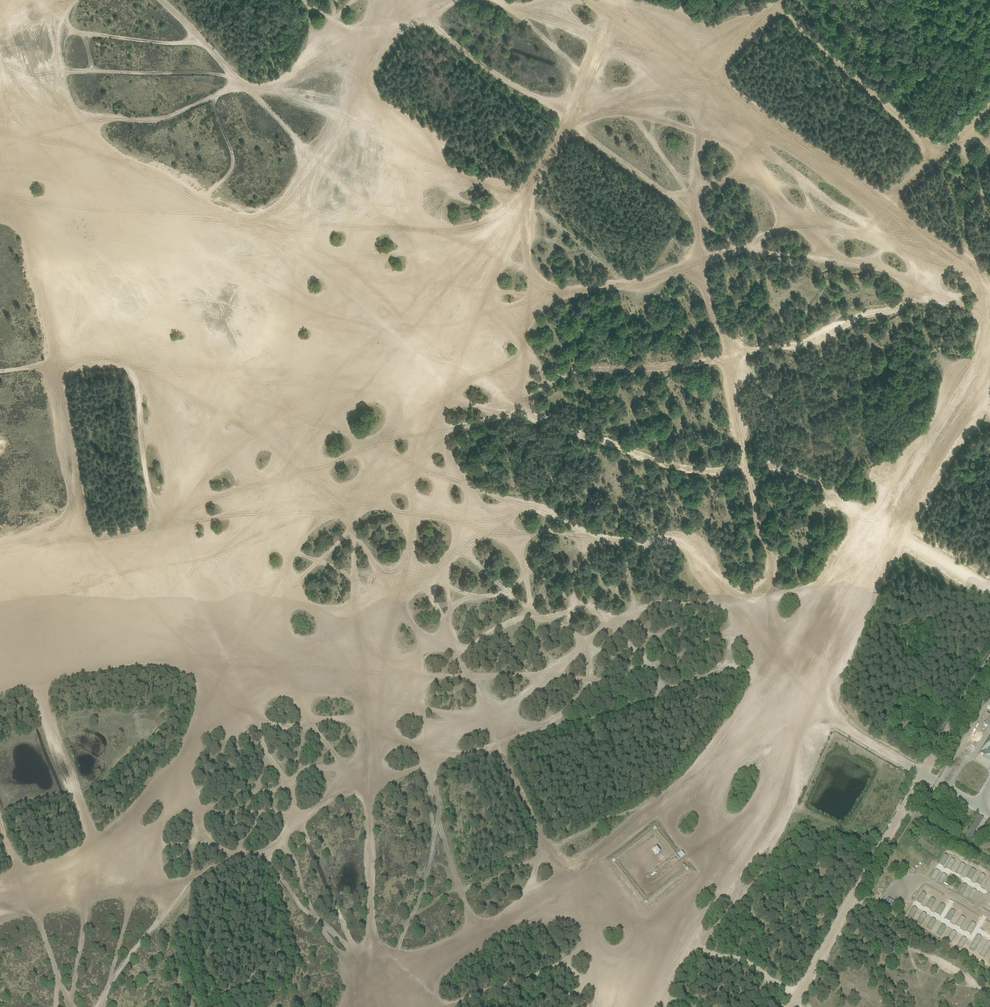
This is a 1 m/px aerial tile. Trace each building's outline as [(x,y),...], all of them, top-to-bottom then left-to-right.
[(978,753),(989,760),(989,734),(978,753)] [(966,837),(971,839),(983,818),(978,816),(966,837)] [(657,846),(652,850),(657,855),(662,851),(657,846)] [(681,859),(686,855),(682,850),(677,854),(681,859)]
